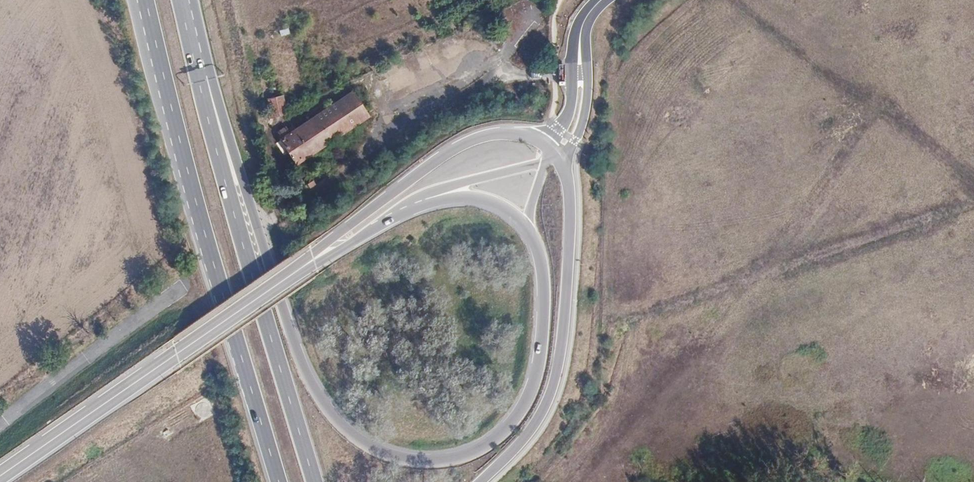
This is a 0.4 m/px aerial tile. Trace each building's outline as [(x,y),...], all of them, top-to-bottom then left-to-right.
[(263,91),(265,100),(279,97),(276,88),(263,91)] [(286,131),(284,129),(277,133),(281,140),(279,141),(295,163),(368,116),(350,94),(294,131),(291,127),(286,131)] [(279,97),(265,100),(268,118),(286,115),(283,95),(279,97)]
